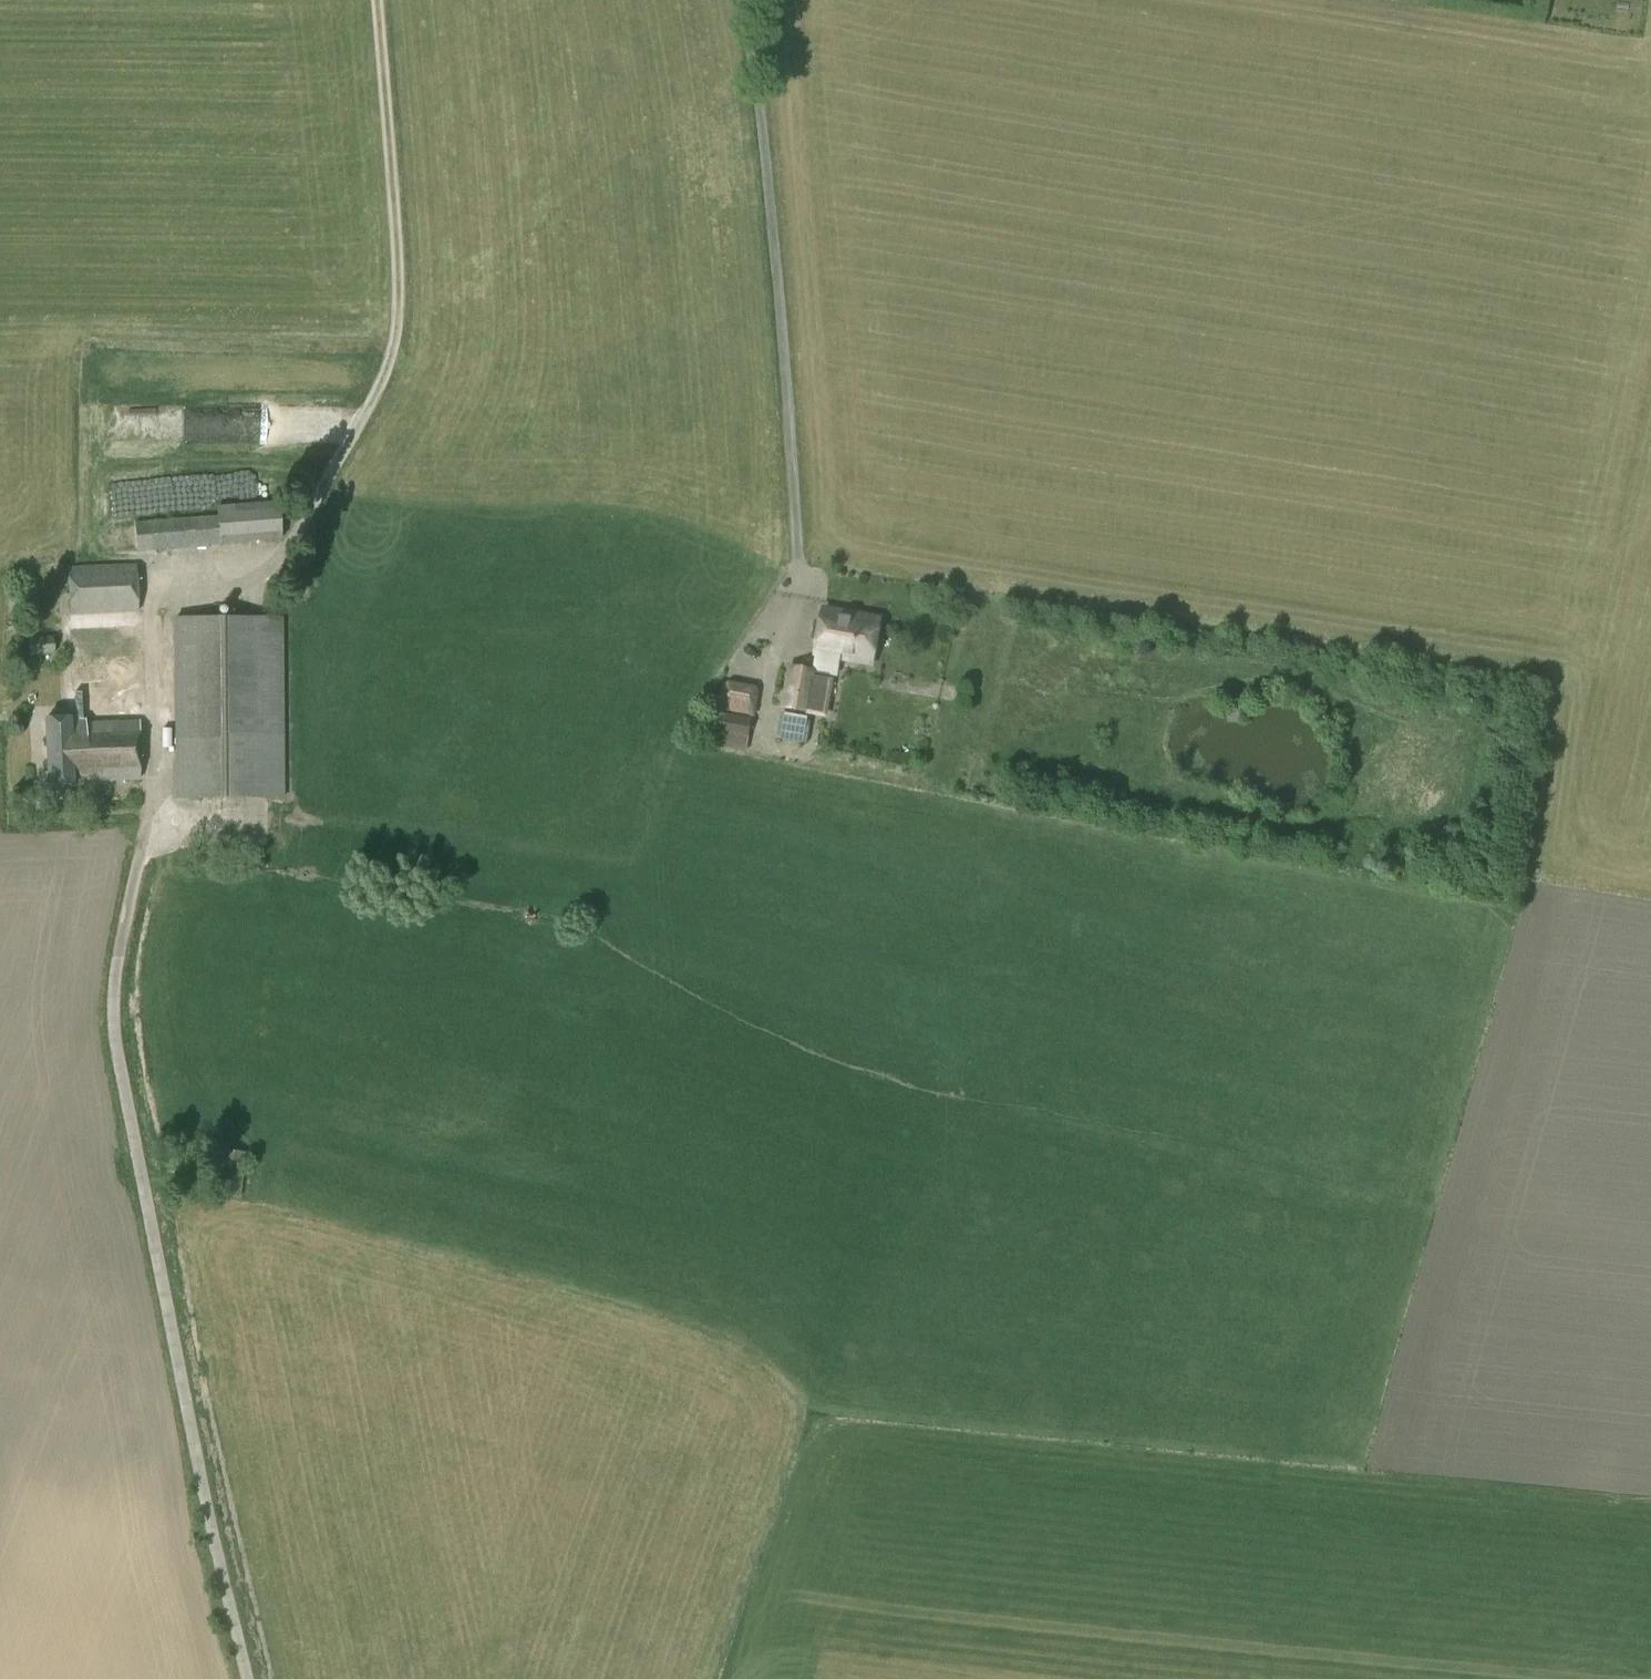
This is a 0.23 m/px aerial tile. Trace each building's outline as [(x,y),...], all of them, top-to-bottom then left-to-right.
[(227,406),(197,406),(196,446),(226,446),(227,406)] [(112,551),(280,537),(278,502),(216,507),(217,517),(110,525),(112,551)] [(71,615),(137,612),(135,565),(69,568),(71,615)] [(882,616),(822,606),(814,656),(841,660),(874,666),(882,616)] [(176,798),(284,798),(282,618),(174,619),(176,798)] [(47,786),(72,785),(72,781),(140,779),(137,627),(72,628),(74,717),(45,717),(47,786)] [(29,657),(55,654),(53,636),(27,639),(29,657)] [(828,716),(834,680),(819,677),(820,672),(790,667),(782,708),(828,716)] [(755,717),(760,690),(757,687),(729,682),(725,684),(720,710),(755,717)] [(746,752),(752,717),(720,712),(714,747),(746,752)] [(713,739),(717,723),(704,720),(700,737),(713,739)] [(246,1153),(208,1148),(205,1175),(218,1177),(216,1194),(241,1196),(243,1180),(246,1153)]
